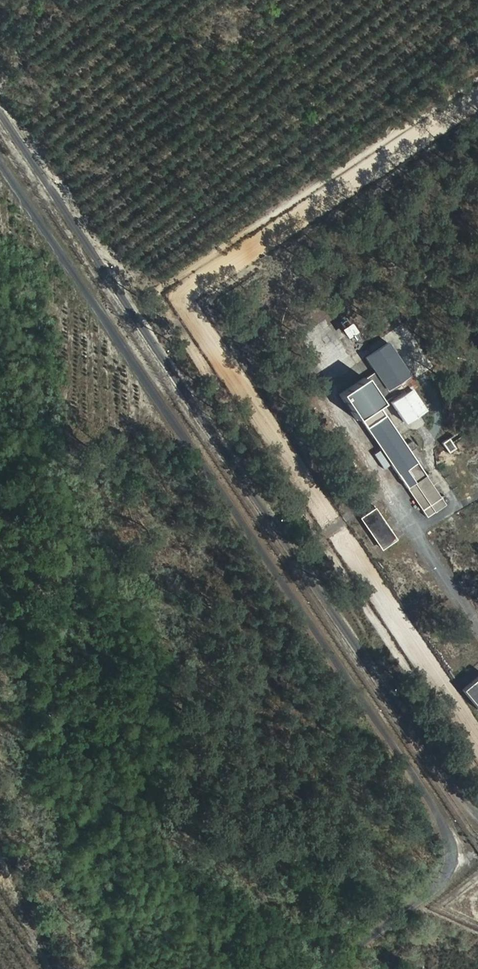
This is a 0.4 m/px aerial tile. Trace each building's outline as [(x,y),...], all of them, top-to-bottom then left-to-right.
[(346,338),(356,331),(349,322),(340,329),(346,338)] [(363,357),(385,391),(410,375),(387,341),(363,357)] [(363,378),(337,392),(353,417),(359,414),(429,517),(448,505),(363,378)] [(404,380),(387,391),(390,395),(407,385),(404,380)] [(403,424),(424,410),(409,388),(388,402),(403,424)] [(449,438),(442,442),(448,453),(456,448),(449,438)] [(377,510),(363,518),(383,548),(397,540),(377,510)] [(463,689),(477,707),(477,678),(463,689)]
